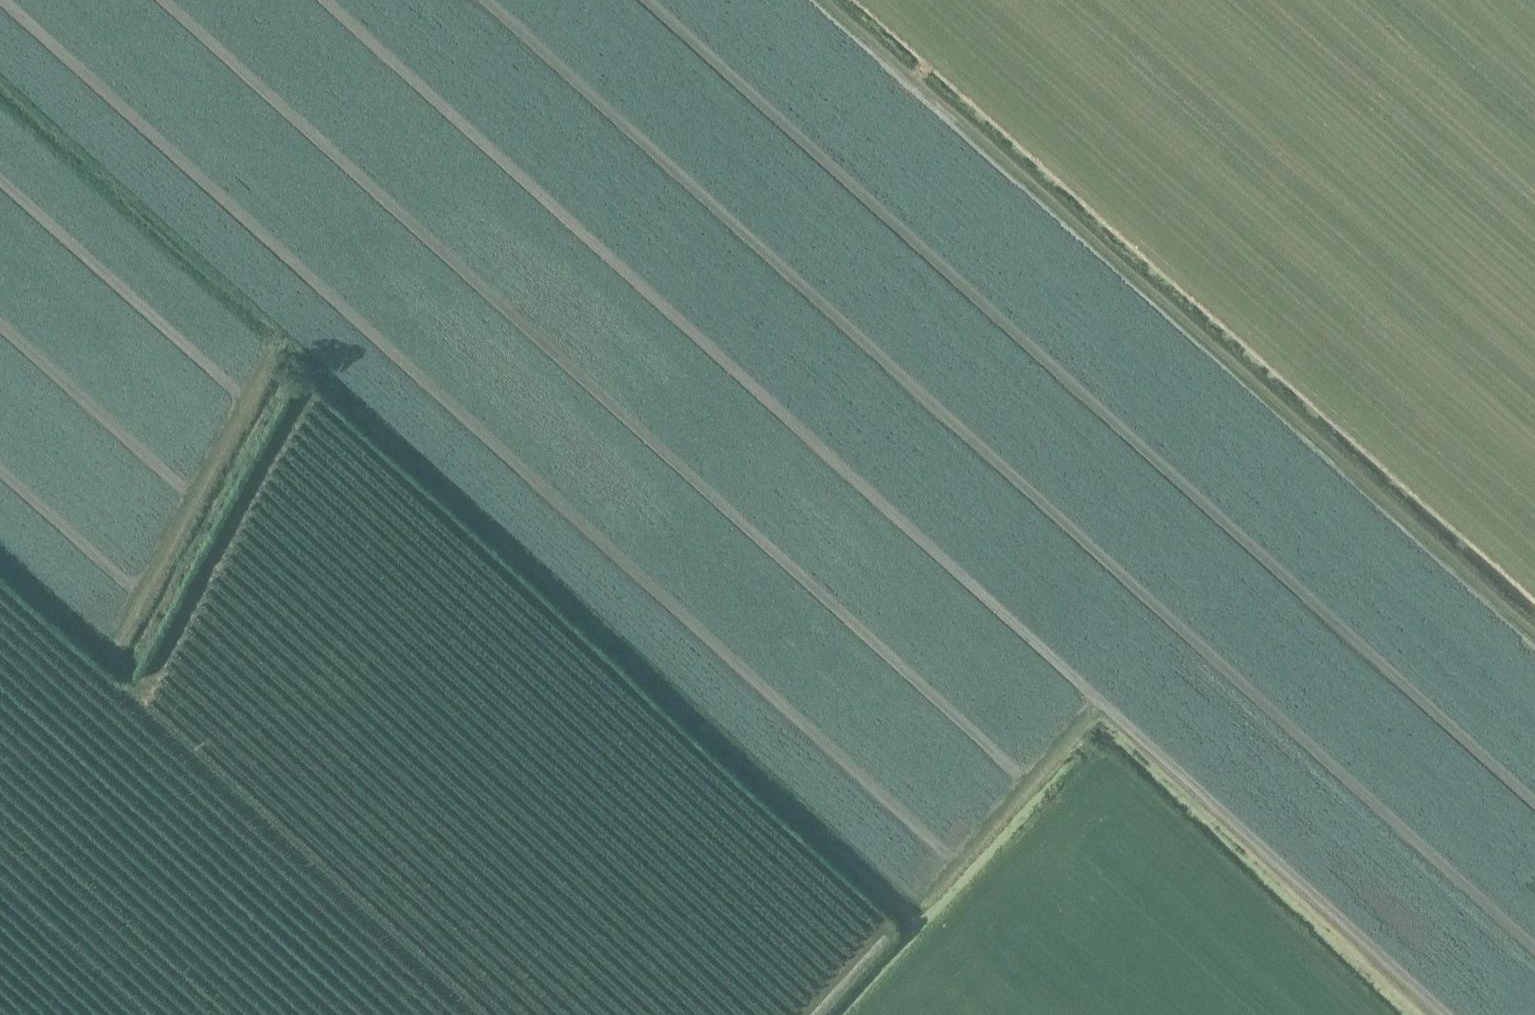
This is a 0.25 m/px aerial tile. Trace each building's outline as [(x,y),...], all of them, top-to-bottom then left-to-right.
[(1347,480),(1354,469),(1343,462),(1336,473),(1347,480)]
